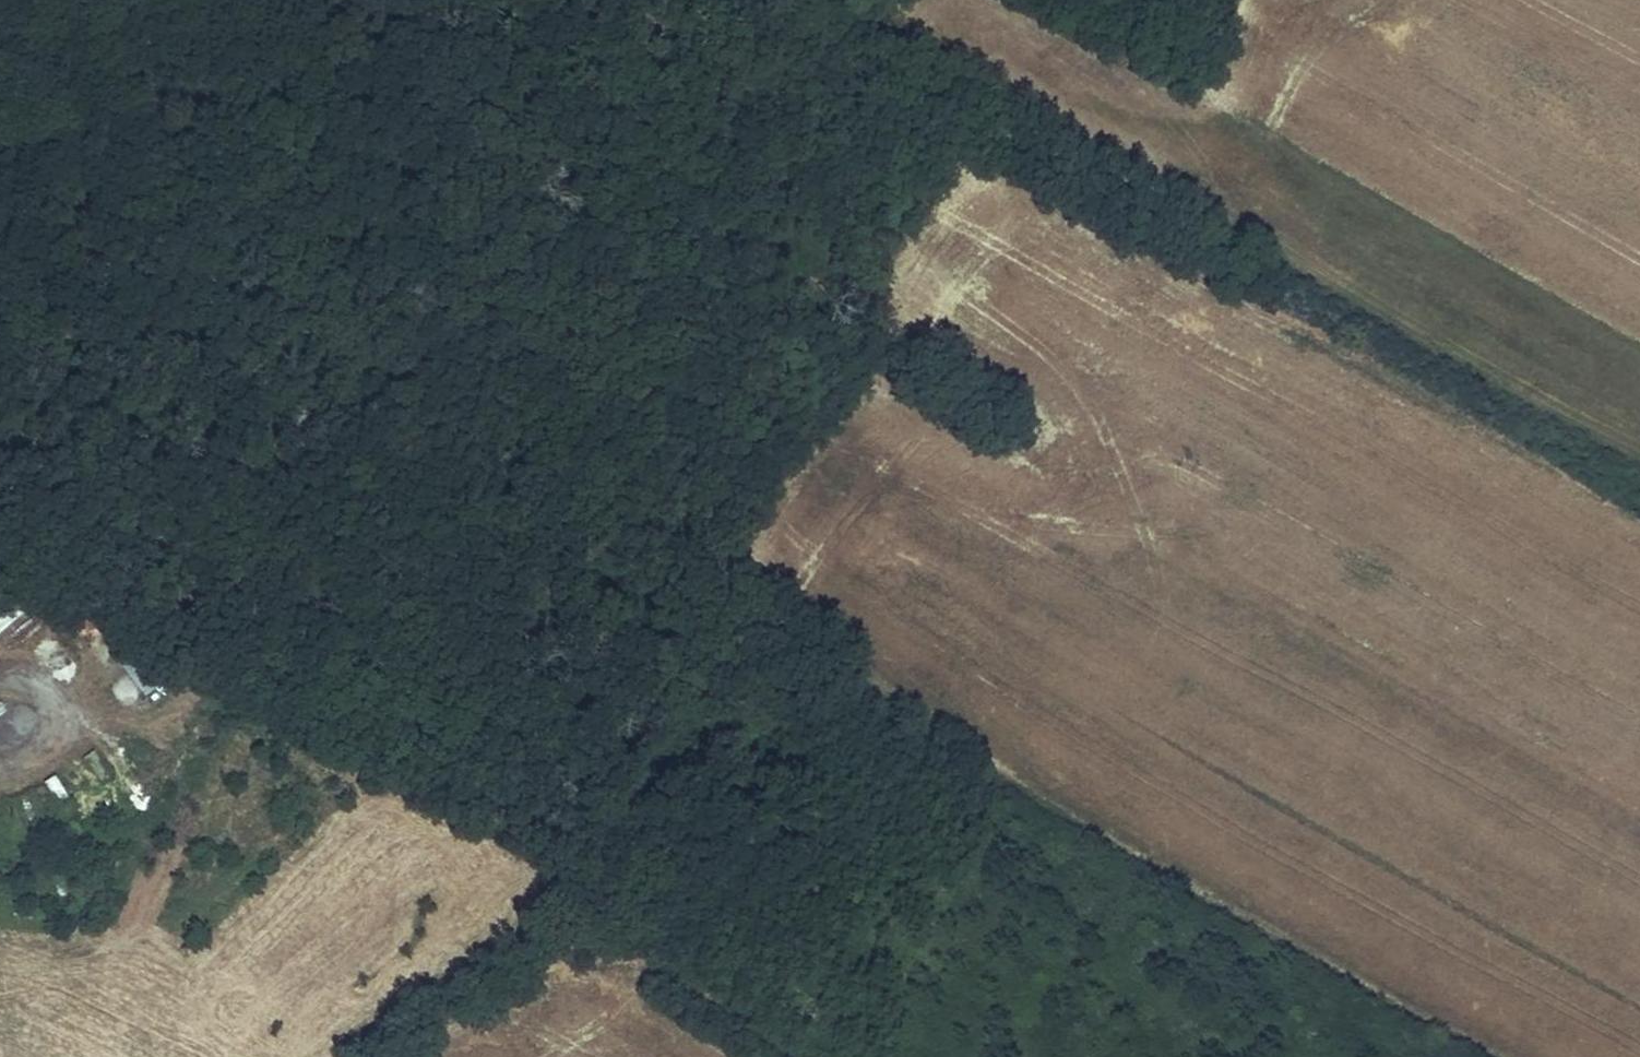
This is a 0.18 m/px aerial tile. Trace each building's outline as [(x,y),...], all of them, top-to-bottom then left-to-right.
[(148,670),(131,672),(135,693),(151,690),(148,670)]
